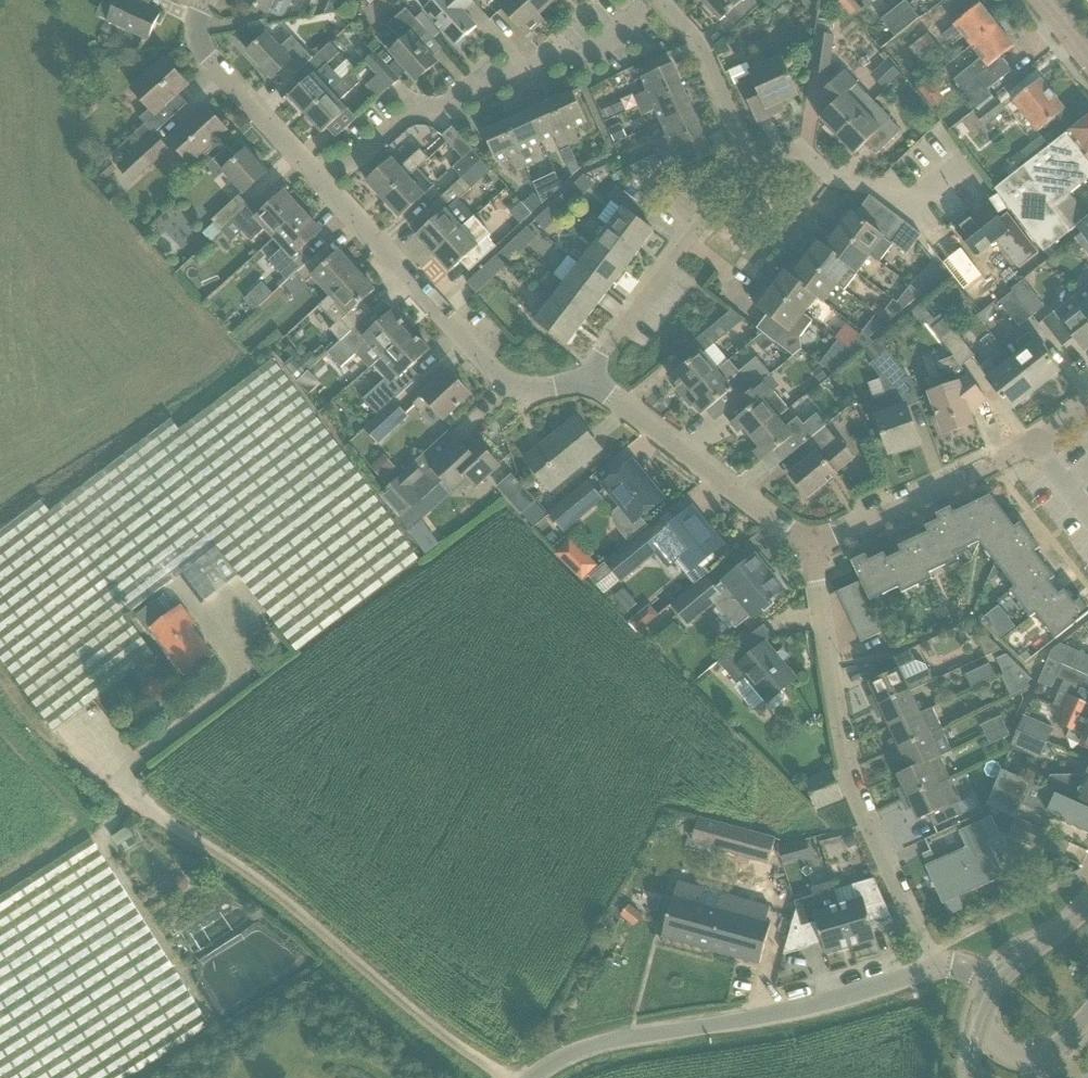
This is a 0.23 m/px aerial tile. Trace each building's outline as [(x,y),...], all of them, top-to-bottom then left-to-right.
[(139,0),(118,0),(108,21),(147,39),(146,40),(147,41),(160,12),(159,12),(159,13),(138,3),(139,0)] [(264,11),(268,13),(274,0),(246,0),(245,2),(264,11)] [(324,13),(338,10),(348,0),(330,0),(324,13)] [(472,0),(436,0),(435,1),(436,2),(426,11),(441,28),(456,45),(466,35),(467,36),(477,27),(464,12),(475,3),(472,0)] [(540,15),(527,0),(511,0),(501,9),(512,20),(526,36),(545,20),(540,15)] [(556,0),(527,0),(540,15),(556,0)] [(735,27),(751,12),(764,0),(707,0),(704,3),(721,21),(725,17),(735,27)] [(869,10),(859,0),(854,0),(848,6),(860,19),(869,10)] [(896,36),(919,18),(905,0),(904,0),(881,18),(896,36)] [(970,45),(996,24),(980,4),(941,35),(948,44),(961,33),(970,45)] [(429,33),(414,17),(407,8),(387,26),(402,42),(390,52),(402,65),(417,81),(438,62),(419,42),(429,33)] [(970,45),(981,58),(953,81),(977,109),(992,97),(988,90),(1012,71),(1001,57),(1014,46),(996,24),(970,45)] [(926,33),(909,47),(920,61),(917,63),(929,77),(949,61),(926,33)] [(282,70),(291,79),(313,58),(292,36),(280,48),(267,34),(264,37),(248,52),(272,78),(282,70)] [(828,73),(833,36),(817,34),(811,71),(828,73)] [(339,53),(329,43),(310,62),(319,71),(339,53)] [(390,88),(400,79),(375,51),(364,61),(390,88)] [(93,52),(83,59),(91,70),(100,63),(93,52)] [(392,60),(386,54),(382,58),(387,64),(392,60)] [(789,79),(791,78),(782,58),(751,71),(753,76),(741,81),(759,121),(784,110),(780,103),(797,95),(789,79)] [(170,100),(187,85),(165,60),(149,75),(133,89),(150,107),(140,117),(145,122),(135,130),(145,141),(146,142),(156,133),(180,111),(170,100)] [(888,60),(878,69),(891,83),(901,73),(888,60)] [(647,90),(634,96),(639,108),(683,88),(673,64),(642,78),(647,90)] [(290,98),(306,115),(342,81),(342,80),(335,72),(322,83),(314,74),(290,98)] [(339,102),(361,83),(352,72),(342,80),(342,81),(306,115),(322,133),(347,110),(339,102)] [(836,136),(873,100),(856,84),(855,84),(845,73),(837,81),(821,96),(833,107),(820,119),(836,136)] [(942,74),(932,82),(933,83),(940,92),(946,79),(942,74)] [(1038,132),(1065,110),(1040,79),(1013,101),(1038,132)] [(933,83),(921,93),(933,108),(945,99),(940,92),(933,83)] [(684,88),(639,107),(643,117),(656,111),(662,124),(694,110),(684,88)] [(573,92),(550,102),(569,146),(579,141),(574,129),(587,123),(582,111),(573,92)] [(603,93),(595,97),(606,120),(613,116),(603,93)] [(976,114),(985,125),(1005,109),(997,98),(976,114)] [(873,100),(836,136),(854,154),(867,142),(878,153),(901,131),(890,120),(891,119),(876,103),(873,100)] [(550,102),(528,112),(542,143),(555,137),(561,150),(569,146),(550,102)] [(190,120),(168,139),(191,164),(194,167),(204,158),(201,155),(203,154),(206,157),(217,146),(214,143),(229,130),(206,105),(190,120)] [(656,144),(659,151),(703,132),(694,110),(662,124),(667,136),(655,142),(656,144)] [(505,122),(525,166),(535,162),(529,149),(542,143),(528,112),(505,122)] [(1019,170),(995,189),(1042,252),(1044,251),(1054,242),(1075,226),(1057,204),(1087,180),(1087,116),(1050,146),(1019,170)] [(525,166),(505,122),(483,132),(497,163),(510,157),(516,170),(525,166)] [(621,125),(609,130),(615,142),(627,137),(621,125)] [(452,127),(442,136),(457,152),(462,158),(463,159),(473,150),(467,143),(452,127)] [(640,170),(663,160),(676,155),(681,166),(682,168),(713,154),(703,132),(659,151),(636,162),(640,170)] [(118,167),(131,181),(169,147),(155,133),(118,167)] [(1021,153),(1012,160),(1019,170),(1050,146),(1042,136),(1021,153)] [(384,200),(419,168),(429,159),(419,149),(400,167),(392,159),(367,182),(384,200)] [(223,172),(244,194),(268,173),(247,150),(223,172)] [(482,159),(473,150),(463,159),(462,158),(451,168),(461,178),(482,159)] [(576,160),(567,164),(573,176),(581,169),(576,160)] [(108,161),(98,171),(105,179),(116,169),(108,161)] [(419,168),(384,200),(400,218),(435,186),(419,168)] [(585,175),(571,188),(580,198),(594,186),(585,175)] [(417,236),(434,254),(476,216),(459,199),(470,188),(462,179),(436,203),(420,217),(428,226),(417,236)] [(644,224),(652,213),(617,187),(608,197),(622,208),(617,216),(608,226),(640,250),(654,231),(644,224)] [(274,236),(303,211),(285,192),(264,211),(255,201),(249,207),(248,205),(233,220),(251,241),(266,227),(274,236)] [(533,193),(522,204),(532,214),(543,204),(533,193)] [(233,220),(248,205),(239,195),(223,210),(212,220),(214,223),(203,233),(210,241),(221,230),(233,220)] [(865,223),(880,203),(870,195),(855,215),(865,223)] [(572,206),(563,196),(549,208),(559,218),(572,206)] [(521,203),(510,213),(521,224),(532,214),(522,204),(521,203)] [(875,231),(890,211),(880,203),(865,223),(875,231)] [(989,206),(959,228),(978,255),(996,242),(1017,271),(1037,257),(1008,217),(1000,223),(989,206)] [(549,208),(536,220),(546,230),(559,218),(549,208)] [(321,232),(303,211),(274,236),(283,246),(268,259),(287,281),(297,272),(310,260),(301,251),(321,232)] [(885,238),(900,218),(890,211),(875,231),(885,238)] [(851,212),(838,229),(871,254),(871,255),(880,261),(893,244),(885,238),(875,231),(865,223),(855,215),(851,212)] [(470,272),(493,250),(496,247),(486,237),(491,232),(476,216),(434,254),(450,272),(461,262),(470,272)] [(895,246),(911,226),(900,218),(885,238),(893,244),(895,246)] [(626,269),(640,250),(608,226),(594,245),(626,269)] [(907,255),(922,235),(911,226),(895,246),(907,255)] [(528,228),(514,240),(523,250),(537,238),(528,228)] [(824,246),(857,273),(871,255),(871,254),(838,229),(824,246)] [(523,250),(514,240),(501,252),(510,262),(523,250)] [(804,258),(838,284),(845,289),(857,273),(824,246),(818,241),(804,258)] [(1044,251),(1042,252),(1048,259),(1060,249),(1054,242),(1044,251)] [(594,245),(580,264),(611,287),(626,269),(594,245)] [(959,247),(944,259),(960,279),(975,267),(959,247)] [(319,252),(310,260),(297,272),(306,281),(312,276),(329,294),(330,295),(357,270),(340,252),(328,262),(319,252)] [(496,256),(467,282),(476,293),(506,266),(496,256)] [(791,276),(818,297),(825,302),(838,284),(804,259),(791,276)] [(597,307),(611,287),(580,264),(565,283),(597,307)] [(330,329),(340,340),(366,317),(367,318),(373,312),(363,301),(375,290),(357,270),(330,295),(329,294),(318,304),(336,323),(330,329)] [(818,297),(791,276),(784,271),(770,289),(804,314),(806,313),(818,297)] [(921,273),(910,284),(911,285),(920,293),(932,283),(921,273)] [(1032,315),(1044,306),(1024,280),(1012,289),(1013,291),(1032,315)] [(565,283),(551,302),(582,325),(597,307),(565,283)] [(1072,296),(1087,317),(1087,284),(1072,296)] [(903,307),(920,293),(911,285),(897,303),(903,307)] [(757,328),(774,341),(794,356),(800,347),(801,336),(814,320),(806,313),(804,314),(770,289),(766,295),(762,292),(754,303),(757,306),(757,307),(767,315),(757,328)] [(1018,326),(1032,315),(1013,291),(999,301),(1018,326)] [(254,292),(245,300),(253,310),(262,302),(254,292)] [(1054,310),(1041,320),(1049,330),(1062,347),(1074,338),(1085,352),(1087,349),(1087,317),(1072,296),(1054,310)] [(903,307),(897,303),(894,300),(880,317),(886,322),(903,307)] [(567,345),(582,325),(551,302),(549,304),(536,321),(567,345)] [(981,324),(999,311),(993,303),(976,316),(981,324)] [(371,364),(373,366),(409,333),(402,325),(405,322),(394,310),(375,327),(367,318),(366,317),(340,340),(328,352),(341,365),(354,352),(368,367),(371,364)] [(886,322),(880,317),(876,315),(863,332),(869,336),(886,322)] [(930,328),(951,354),(953,356),(962,367),(975,356),(944,317),(930,328)] [(676,391),(682,399),(729,361),(728,361),(714,345),(728,333),(718,322),(697,339),(705,349),(671,378),(677,387),(676,391)] [(1060,372),(1046,355),(1028,331),(1016,340),(1022,347),(1009,357),(1035,391),(1060,372)] [(873,342),(869,336),(863,332),(850,349),(857,355),(864,350),(873,342)] [(363,399),(378,415),(394,401),(400,395),(404,391),(420,377),(411,367),(430,350),(419,338),(415,341),(409,333),(373,366),(384,378),(363,399)] [(873,342),(864,350),(873,360),(868,364),(878,375),(890,409),(876,414),(890,454),(920,443),(905,401),(917,397),(910,376),(901,367),(902,367),(878,338),(873,342)] [(839,369),(857,355),(850,349),(846,347),(832,364),(839,369)] [(962,367),(953,356),(933,363),(941,387),(929,391),(945,434),(973,424),(966,405),(981,393),(986,399),(987,398),(962,367)] [(303,375),(310,368),(299,357),(292,364),(303,375)] [(1012,409),(1035,391),(1009,357),(996,368),(988,357),(977,365),(1012,409)] [(691,392),(682,399),(689,406),(694,406),(695,407),(701,415),(706,411),(729,392),(730,393),(733,391),(732,390),(735,387),(744,398),(746,397),(771,376),(757,358),(740,372),(738,370),(730,360),(728,361),(729,361),(691,392)] [(417,559),(357,472),(273,362),(180,432),(172,422),(52,514),(43,501),(0,534),(0,659),(54,731),(155,655),(124,615),(183,570),(206,600),(238,576),(295,651),(417,559)] [(820,368),(813,373),(820,381),(827,376),(820,368)] [(445,418),(455,409),(471,395),(449,371),(414,403),(421,411),(430,402),(445,418)] [(778,418),(789,409),(774,391),(780,387),(771,376),(746,397),(754,406),(731,424),(739,433),(744,429),(752,439),(778,418)] [(327,382),(313,394),(322,405),(336,393),(327,382)] [(407,415),(394,401),(378,415),(365,427),(378,441),(407,415)] [(782,462),(803,445),(824,427),(826,426),(816,414),(812,418),(804,424),(798,417),(786,427),(778,418),(752,439),(760,448),(754,452),(762,461),(774,452),(782,462)] [(550,490),(600,449),(576,418),(545,444),(547,447),(528,463),(550,490)] [(853,457),(840,441),(837,443),(824,427),(803,445),(812,456),(790,474),(809,497),(836,474),(835,473),(853,457)] [(867,430),(853,435),(857,446),(871,441),(867,430)] [(475,486),(482,480),(498,465),(477,443),(467,451),(459,442),(434,465),(454,487),(466,476),(475,486)] [(383,456),(371,467),(381,478),(393,467),(383,456)] [(413,462),(378,494),(401,518),(423,497),(412,487),(424,475),(413,462)] [(605,484),(621,504),(613,512),(612,524),(629,542),(648,526),(640,517),(646,512),(663,499),(646,477),(642,480),(629,464),(605,484)] [(511,474),(497,487),(522,514),(535,501),(511,474)] [(562,532),(604,501),(589,482),(549,515),(562,532)] [(867,593),(870,601),(899,587),(902,593),(932,579),(929,573),(958,559),(956,553),(978,542),(1014,587),(1009,591),(1029,617),(1035,613),(1055,639),(1087,614),(1087,608),(1081,599),(1075,603),(1065,589),(1060,593),(1050,581),(1055,577),(1035,552),(1040,547),(1021,523),(1015,527),(991,495),(954,513),(951,507),(936,514),(939,520),(926,526),(928,532),(899,546),(902,552),(887,559),(884,553),(869,560),(866,554),(852,561),(861,581),(867,593)] [(653,522),(648,526),(629,542),(631,545),(607,566),(622,583),(660,549),(671,562),(673,560),(695,587),(706,578),(710,574),(701,563),(720,547),(700,523),(703,520),(693,508),(662,534),(653,522)] [(556,552),(554,554),(583,581),(584,580),(598,565),(570,538),(556,552)] [(695,587),(673,605),(676,609),(687,622),(688,624),(715,602),(737,628),(752,616),(772,600),(775,598),(784,590),(784,589),(780,592),(762,570),(765,567),(755,555),(739,569),(715,589),(706,578),(695,587)] [(843,605),(867,593),(861,581),(837,592),(843,605)] [(843,605),(849,617),(873,606),(870,601),(867,593),(843,605)] [(938,594),(930,598),(935,608),(943,604),(938,594)] [(188,676),(215,656),(192,627),(195,624),(181,605),(169,614),(158,599),(136,616),(148,632),(152,629),(188,676)] [(879,618),(873,606),(849,617),(855,629),(879,618)] [(944,606),(935,611),(939,619),(948,615),(944,606)] [(999,607),(984,618),(992,628),(1007,617),(999,607)] [(640,614),(630,623),(638,633),(648,624),(640,614)] [(881,633),(885,631),(879,618),(855,629),(861,642),(881,633)] [(978,640),(985,656),(1000,648),(987,636),(978,640)] [(745,639),(729,653),(718,662),(736,683),(745,675),(767,702),(779,692),(796,678),(795,677),(796,677),(782,663),(783,662),(776,654),(775,655),(766,644),(767,643),(766,642),(755,651),(745,639)] [(1087,673),(1087,656),(1060,643),(1050,651),(1047,657),(1087,676),(1087,673)] [(909,691),(909,690),(933,679),(926,664),(915,661),(910,650),(895,656),(875,665),(880,678),(870,683),(875,695),(870,697),(874,707),(909,691)] [(1010,671),(1019,667),(1005,654),(995,658),(1003,674),(1010,671)] [(1041,671),(1063,681),(1053,705),(1061,708),(1061,709),(1087,721),(1087,676),(1047,657),(1041,671)] [(995,675),(989,664),(966,675),(971,686),(995,675)] [(1019,667),(1010,671),(1018,685),(1030,680),(1031,678),(1019,667)] [(890,726),(919,712),(909,691),(874,707),(879,718),(885,716),(890,726)] [(919,712),(890,726),(895,738),(889,741),(893,750),(941,728),(931,707),(919,712)] [(1087,748),(1087,721),(1061,709),(1055,722),(1085,735),(1080,744),(1087,748)] [(981,724),(986,735),(1005,726),(1000,715),(981,724)] [(1047,742),(1053,727),(1022,715),(1017,729),(1047,742)] [(986,735),(990,745),(1010,737),(1005,726),(986,735)] [(941,728),(893,750),(899,762),(905,759),(909,770),(940,758),(939,756),(951,751),(941,728)] [(1041,757),(1047,742),(1017,729),(1010,745),(1041,757)] [(897,790),(902,799),(938,782),(938,783),(949,778),(940,758),(909,770),(898,775),(903,787),(897,790)] [(1075,797),(1087,803),(1087,767),(1075,797)] [(1087,833),(1087,807),(1002,769),(985,805),(1017,819),(1017,818),(1023,805),(1087,833)] [(830,772),(806,782),(818,808),(841,798),(830,772)] [(934,827),(954,818),(962,814),(956,801),(948,805),(938,783),(938,782),(902,799),(907,811),(913,808),(918,820),(929,815),(934,827)] [(1043,830),(1017,818),(1017,819),(1010,834),(1036,845),(1043,830)] [(981,871),(981,868),(995,861),(986,841),(999,836),(991,819),(962,832),(969,848),(928,867),(943,898),(951,914),(963,908),(956,892),(984,879),(981,871)] [(678,871),(706,878),(719,828),(691,821),(678,871)] [(721,824),(714,849),(769,864),(776,839),(721,824)] [(854,836),(844,840),(848,849),(858,845),(854,836)] [(208,1026),(89,838),(0,894),(0,1077),(126,1077),(208,1026)] [(789,844),(779,846),(783,861),(792,859),(789,844)] [(173,879),(171,885),(175,890),(181,892),(186,889),(188,883),(185,877),(179,875),(173,879)] [(851,947),(876,940),(873,929),(894,923),(885,902),(884,901),(874,879),(874,878),(853,885),(857,900),(839,905),(851,947)] [(668,916),(663,937),(708,949),(760,963),(765,942),(771,923),(765,922),(769,906),(723,893),(702,888),(679,882),(675,898),(673,897),(668,916)] [(797,908),(784,954),(784,955),(808,948),(802,927),(816,922),(822,944),(826,955),(851,947),(839,905),(832,882),(812,888),(814,896),(795,902),(797,908)] [(630,905),(622,915),(634,926),(643,916),(630,905)]
